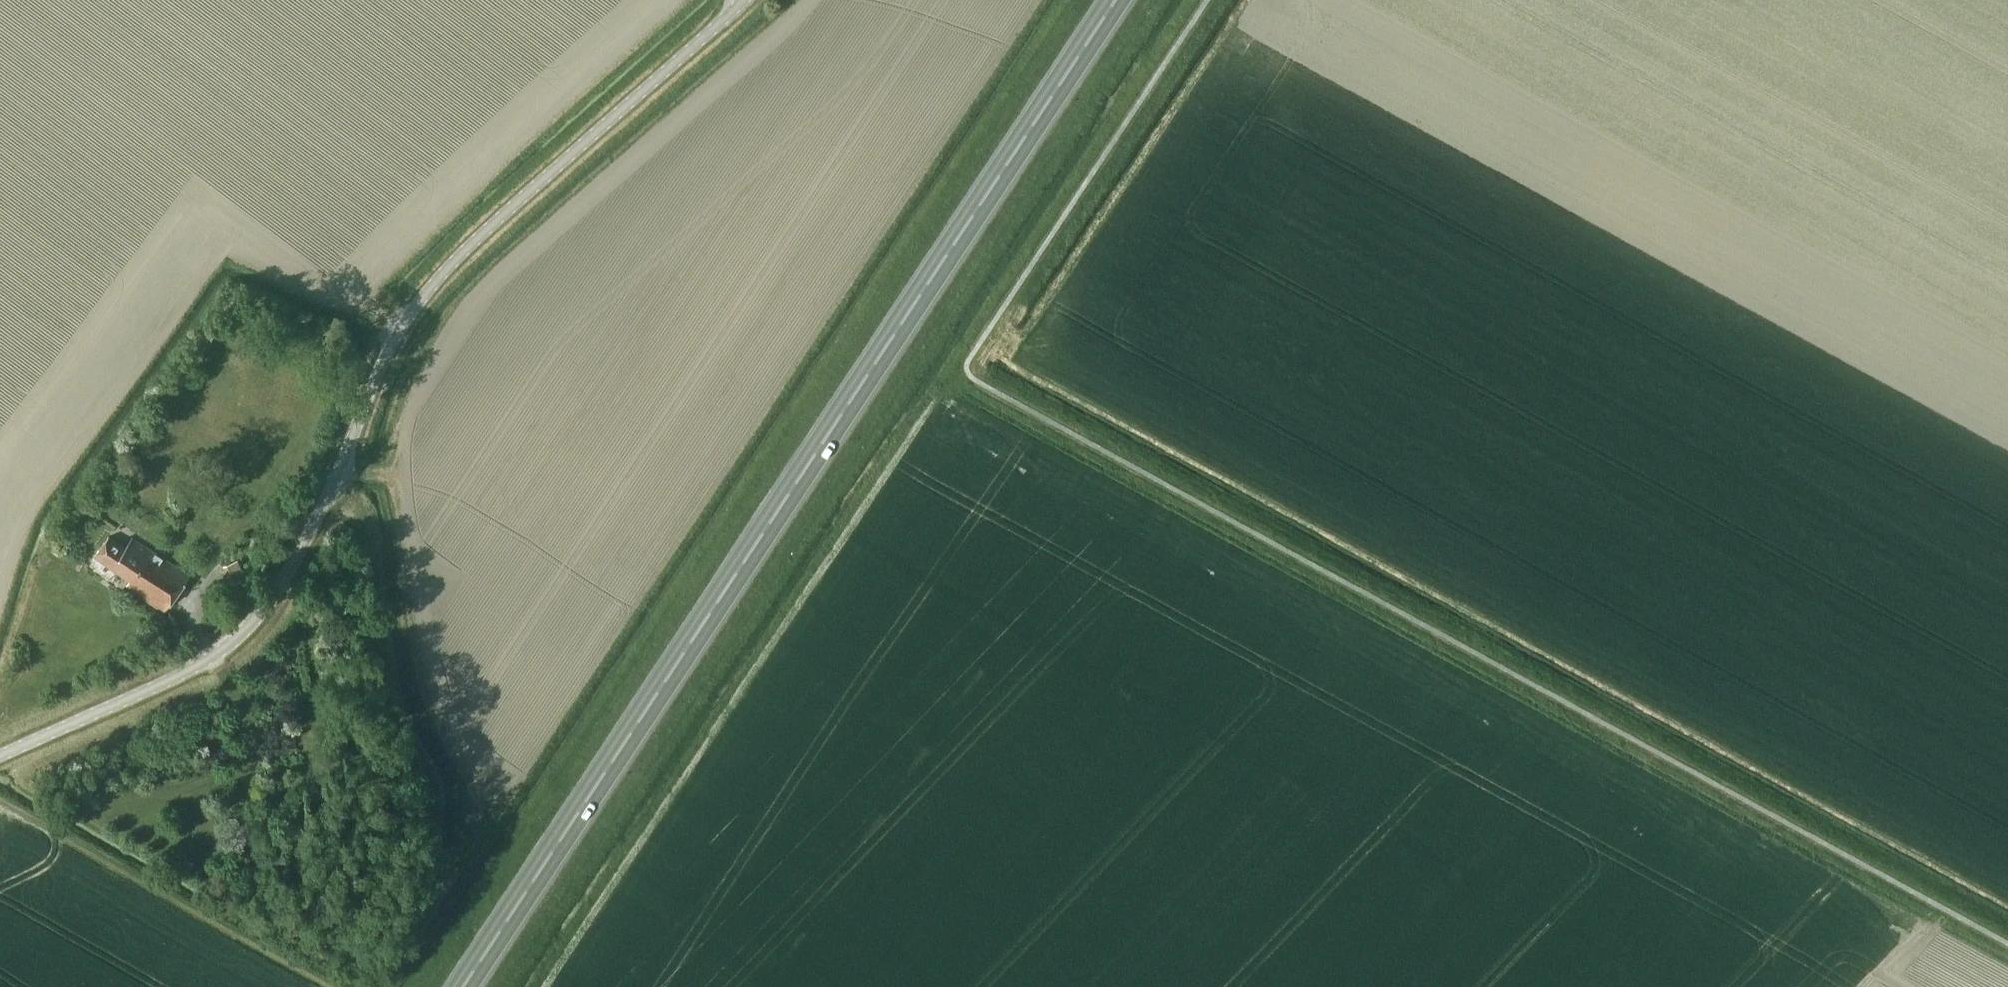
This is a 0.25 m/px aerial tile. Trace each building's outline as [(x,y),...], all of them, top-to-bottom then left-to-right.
[(131,538),(124,548),(108,536),(94,555),(130,579),(127,584),(165,610),(189,576),(131,538)] [(247,556),(230,563),(237,581),(254,575),(247,556)]
